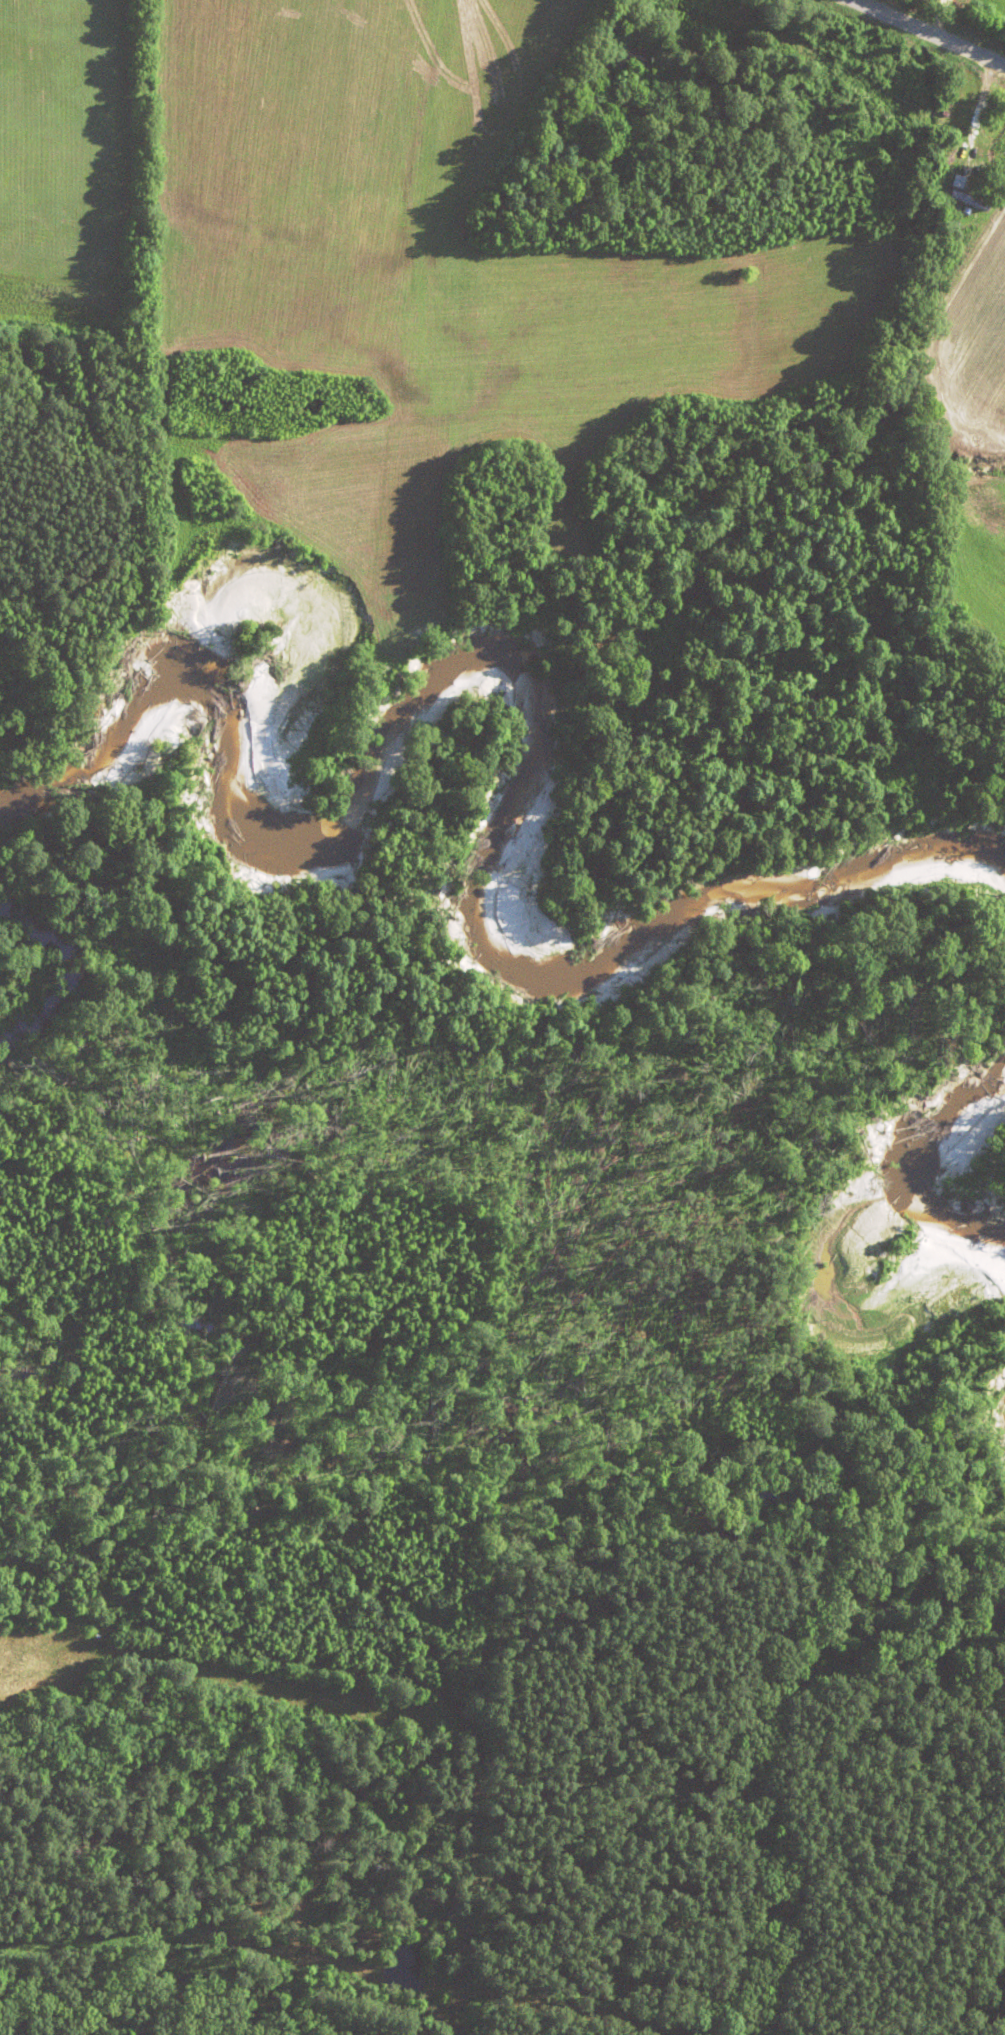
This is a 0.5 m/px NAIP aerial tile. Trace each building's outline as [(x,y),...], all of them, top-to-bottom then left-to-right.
[(963,176),(954,173),(950,184),(959,187),(963,176)] [(988,203),(951,186),(947,193),(985,210),(988,203)]
